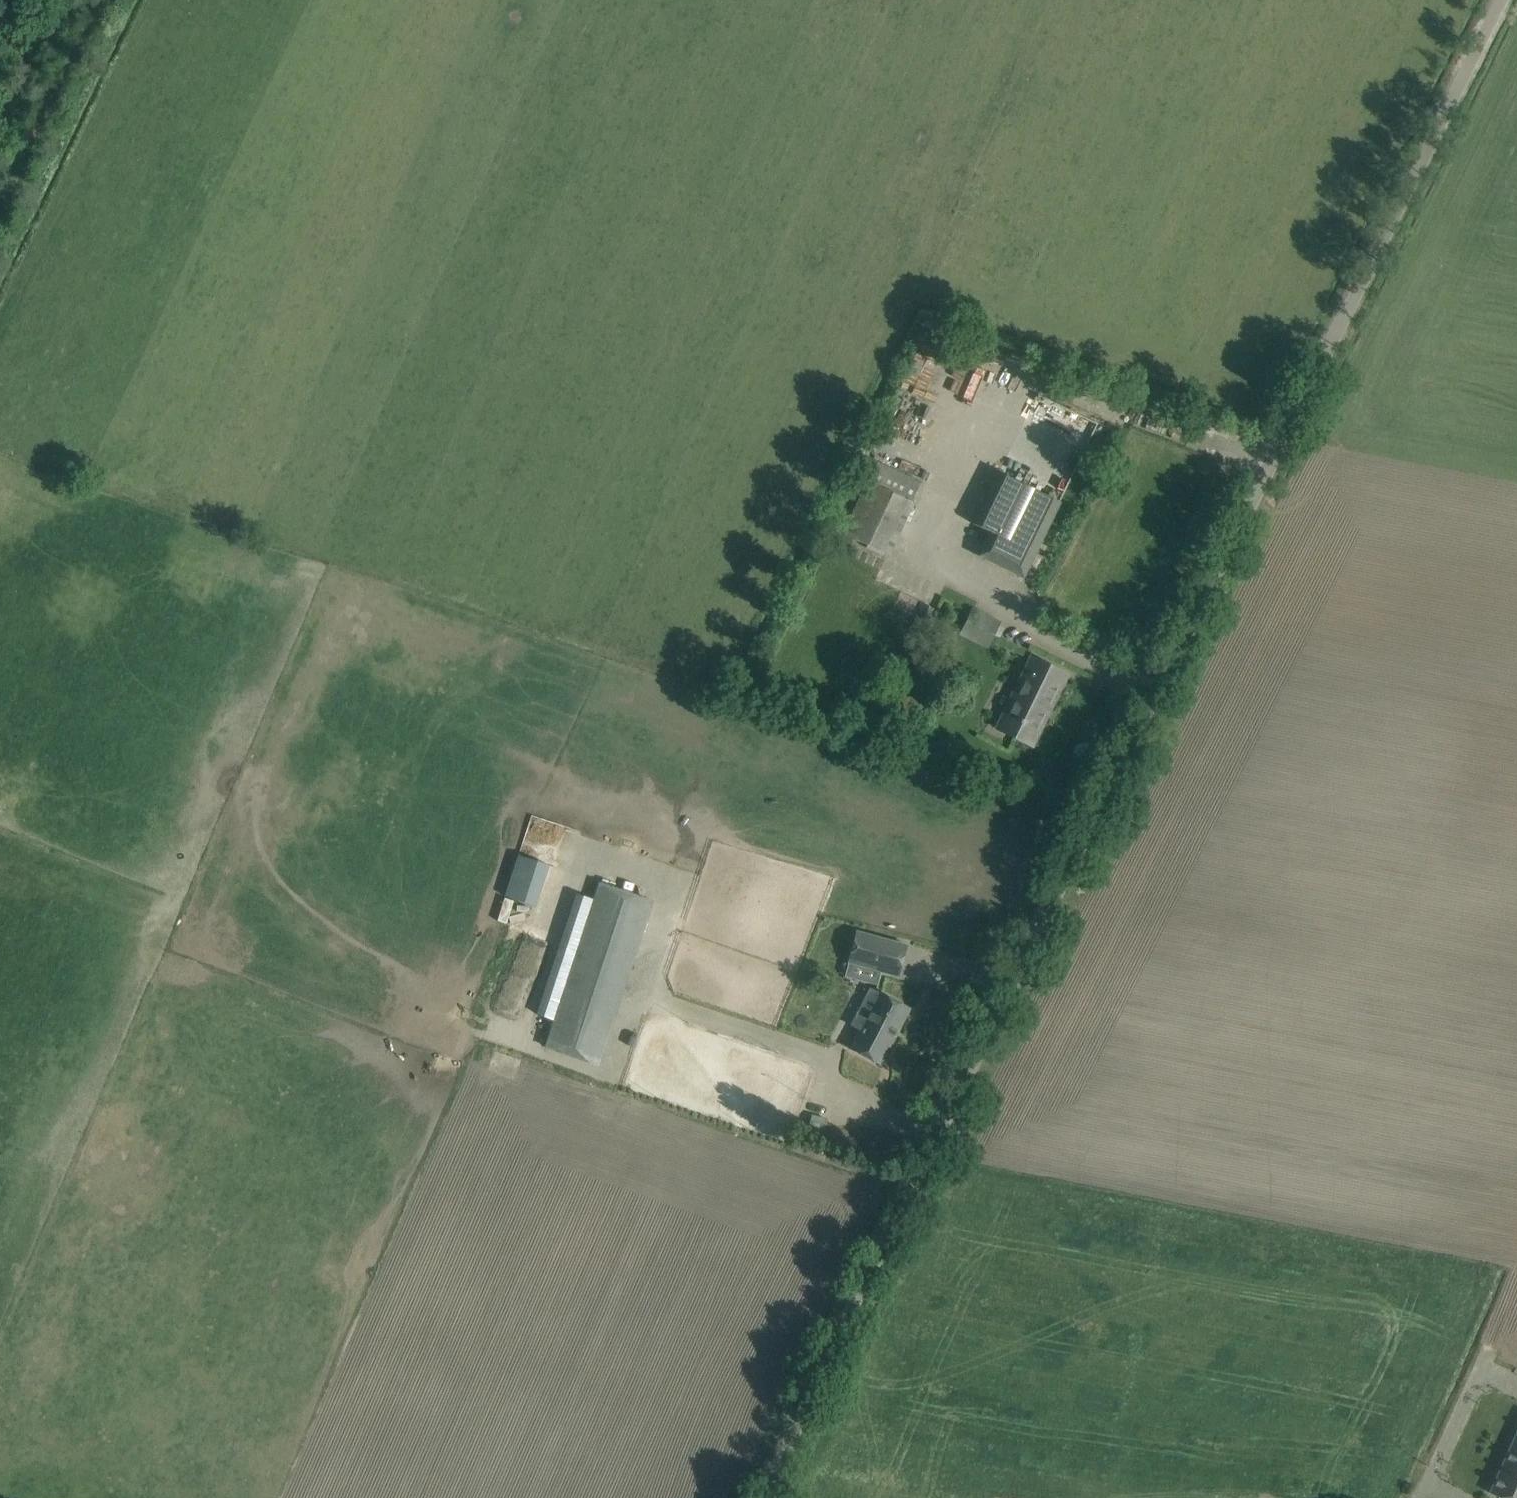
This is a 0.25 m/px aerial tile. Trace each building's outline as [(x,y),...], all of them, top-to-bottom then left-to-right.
[(930,398),(948,346),(924,338),(906,391),(930,398)] [(1087,446),(1098,423),(1035,394),(1019,428),(1049,442),(1054,431),(1087,446)] [(843,535),(888,555),(921,482),(876,461),(843,535)] [(977,557),(1024,579),(1061,503),(998,473),(973,525),(989,533),(977,557)] [(972,607),(963,624),(993,638),(1002,621),(972,607)] [(1031,659),(997,728),(1031,745),(1044,718),(1042,717),(1063,675),(1031,659)] [(508,895),(542,905),(555,863),(521,853),(508,895)] [(544,1048),(597,1068),(652,902),(598,882),(544,1048)] [(856,933),(848,963),(898,976),(906,946),(856,933)] [(877,993),(848,1048),(880,1065),(909,1009),(877,993)] [(1507,1454),(1516,1458),(1516,1431),(1507,1454)] [(1507,1454),(1489,1493),(1499,1497),(1516,1497),(1516,1458),(1507,1454)]
